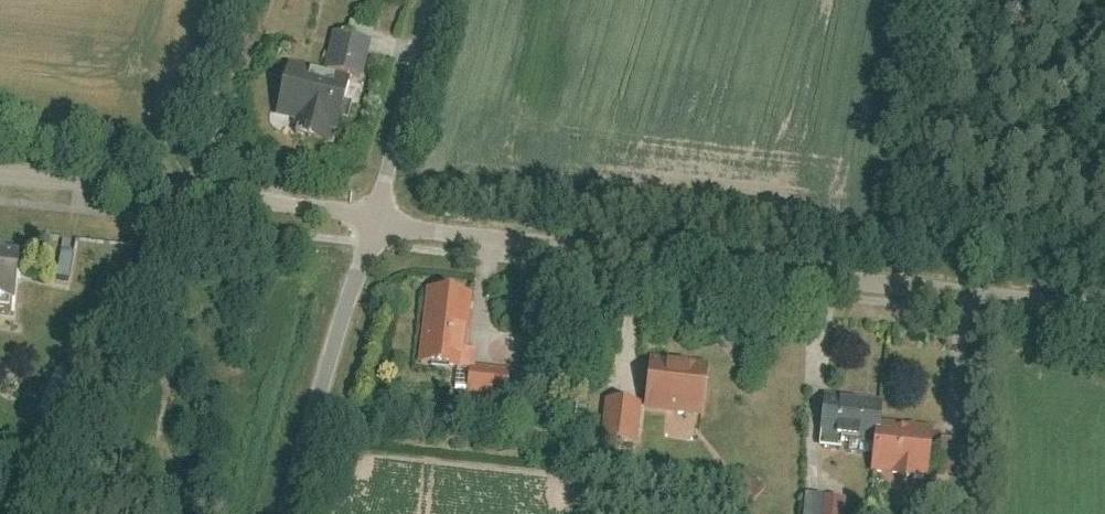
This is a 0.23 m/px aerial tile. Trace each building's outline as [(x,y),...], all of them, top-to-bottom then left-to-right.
[(347,22),(346,33),(329,31),(324,73),(364,77),(370,24),(347,22)] [(354,80),(291,68),(282,114),(345,126),(354,80)] [(0,255),(0,315),(19,317),(23,257),(0,255)] [(464,353),(467,301),(424,294),(416,367),(452,371),(474,373),(476,356),(464,353)] [(707,374),(651,368),(646,409),(702,416),(707,374)] [(880,428),(883,403),(824,397),(819,445),(842,448),(843,439),(878,443),(880,428)] [(906,431),(880,428),(878,443),(875,469),(900,472),(905,480),(913,473),(925,475),(926,464),(936,455),(928,444),(929,434),(917,432),(913,425),(906,431)] [(750,504),(765,490),(746,471),(732,486),(750,504)] [(848,499),(803,494),(800,513),(846,513),(848,499)]
